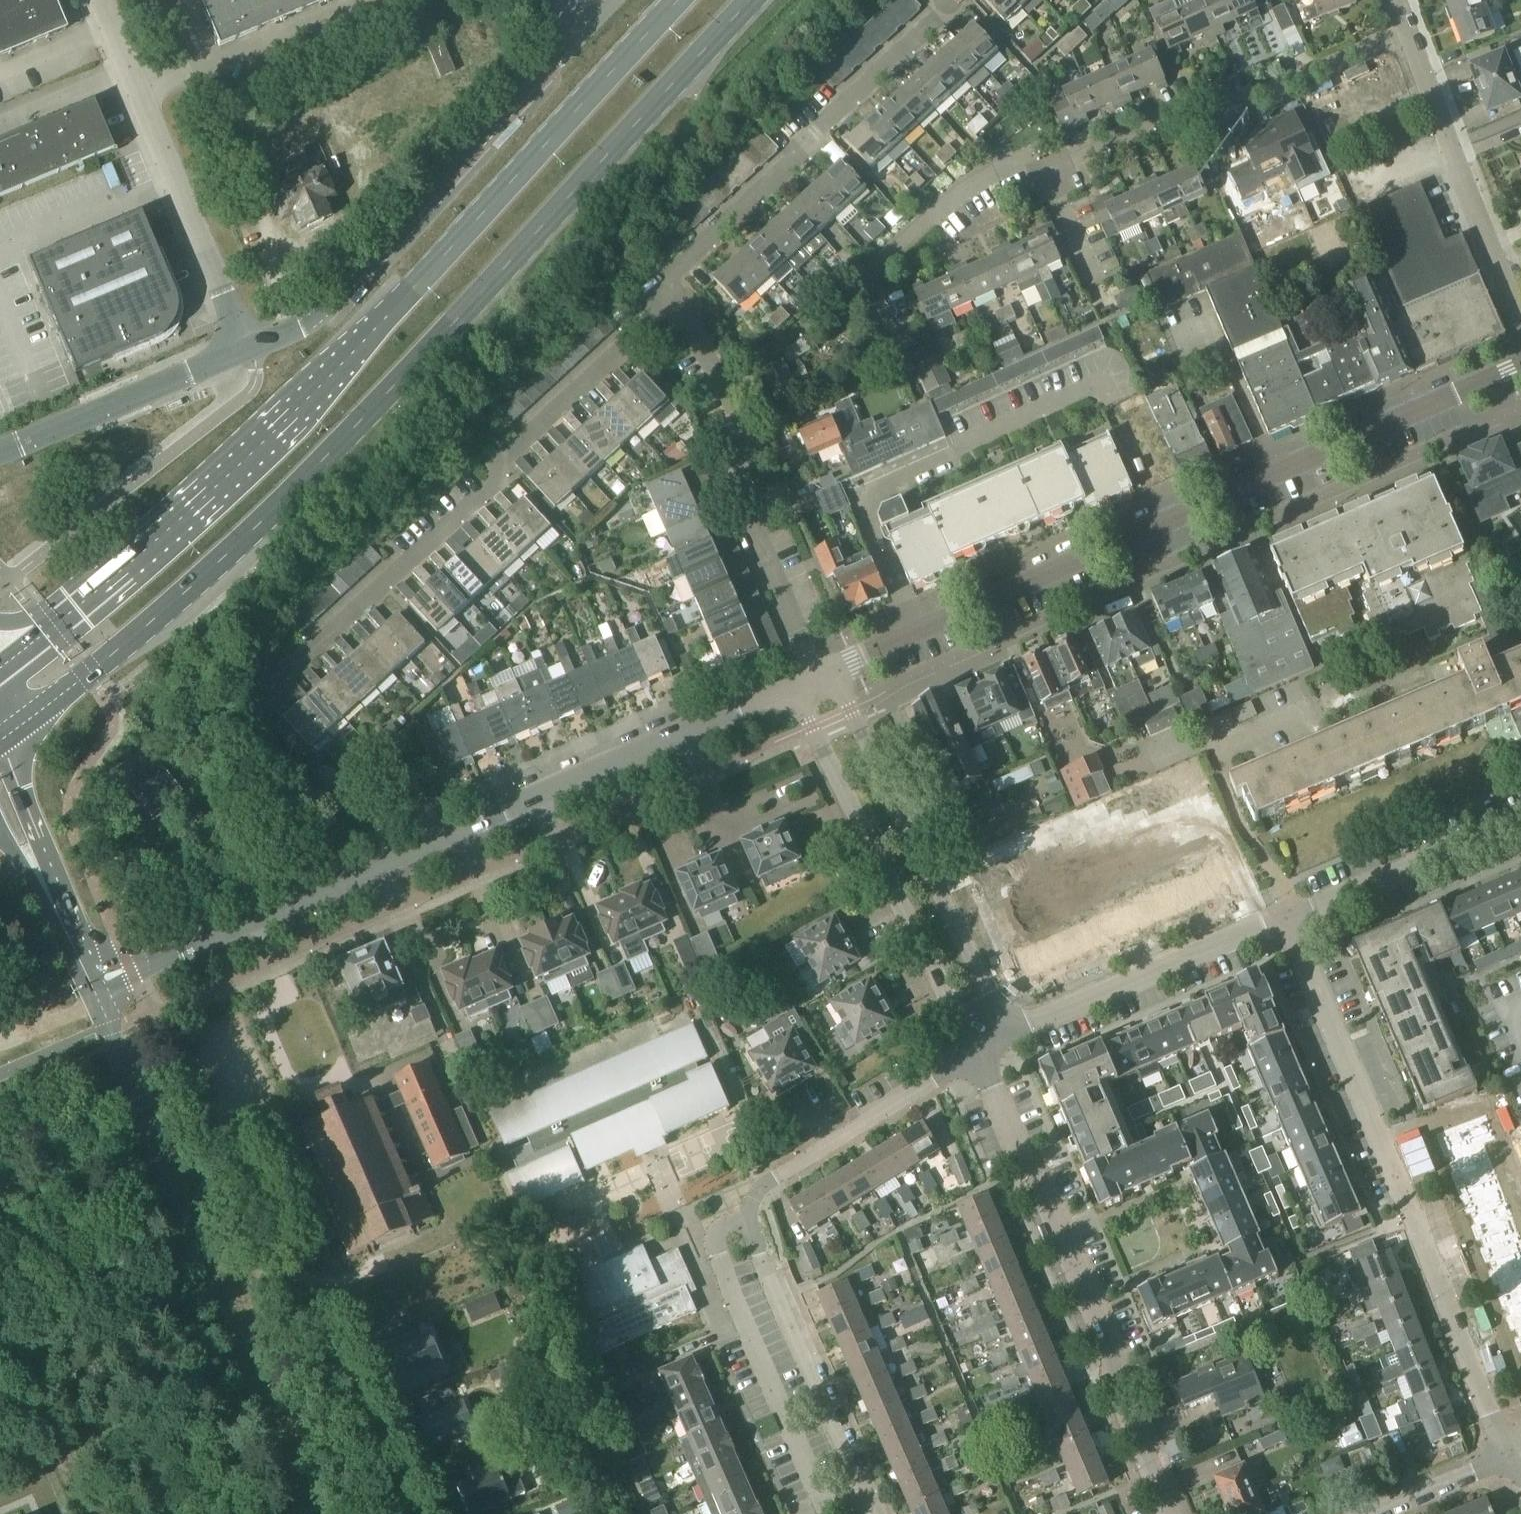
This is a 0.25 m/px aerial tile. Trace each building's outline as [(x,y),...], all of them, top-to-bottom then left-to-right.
[(48,37),(47,37),(56,33),(52,25),(61,21),(52,0),(0,0),(0,57),(48,37)] [(218,48),(331,0),(197,0),(218,48)] [(883,10),(900,29),(911,19),(894,0),(893,0),(883,10)] [(911,19),(921,10),(912,0),(894,0),(911,19)] [(1011,0),(982,0),(1005,26),(1021,11),(1011,0)] [(1021,11),(1033,0),(1011,0),(1021,11)] [(1075,6),(1084,16),(1090,10),(1081,0),(1075,6)] [(1172,3),(1190,41),(1203,35),(1206,41),(1215,37),(1198,0),(1178,0),(1172,3)] [(1215,37),(1224,33),(1221,26),(1234,21),(1225,0),(1198,0),(1215,37)] [(1234,21),(1247,15),(1252,22),(1260,18),(1252,0),(1225,0),(1234,21)] [(1314,5),(1302,10),(1306,22),(1355,4),(1354,0),(1312,0),(1314,5)] [(1454,22),(1486,10),(1496,6),(1494,0),(1446,0),(1454,22)] [(1099,10),(1094,14),(1103,24),(1108,19),(1116,12),(1107,2),(1099,10)] [(1190,41),(1172,3),(1150,12),(1156,25),(1149,29),(1158,49),(1165,46),(1171,58),(1180,54),(1176,47),(1190,41)] [(1271,10),(1281,33),(1294,27),(1283,4),(1271,10)] [(1084,16),(1075,6),(1068,12),(1077,22),(1084,16)] [(900,29),(883,10),(871,20),(889,39),(900,29)] [(1486,10),(1454,22),(1463,45),(1495,33),(1486,10)] [(1094,14),(1085,22),(1091,35),(1103,24),(1094,14)] [(871,20),(860,31),(877,50),(889,39),(871,20)] [(972,26),(957,40),(982,68),(997,53),(972,26)] [(1054,44),(1060,38),(1051,28),(1044,34),(1054,44)] [(1079,28),(1062,44),(1071,53),(1088,38),(1079,28)] [(877,50),(860,31),(849,41),(866,60),(877,50)] [(1054,44),(1044,34),(1038,40),(1047,50),(1054,44)] [(424,42),(438,78),(454,71),(440,35),(424,42)] [(957,40),(942,55),(966,82),(982,68),(957,40)] [(849,41),(838,51),(855,70),(866,60),(849,41)] [(1071,53),(1062,44),(1057,48),(1066,58),(1071,53)] [(838,51),(826,61),(844,80),(855,70),(838,51)] [(1150,52),(1128,62),(1141,92),(1154,86),(1157,92),(1167,87),(1150,52)] [(1520,75),(1520,73),(1513,52),(1504,55),(1471,68),(1480,91),(1520,75)] [(966,82),(942,55),(926,70),(950,97),(966,82)] [(844,80),(826,61),(815,72),(833,91),(844,80)] [(1141,92),(1128,62),(1106,72),(1122,108),(1131,104),(1128,98),(1141,92)] [(950,97),(926,70),(910,84),(934,112),(950,97)] [(1122,108),(1106,72),(1084,82),(1098,112),(1111,106),(1113,112),(1122,108)] [(1480,91),(1489,113),(1520,100),(1520,75),(1480,91)] [(1084,82),(1062,92),(1064,97),(1050,104),(1063,134),(1078,128),(1087,124),(1085,118),(1098,112),(1084,82)] [(934,112),(910,84),(894,99),(918,126),(934,112)] [(1001,90),(1010,99),(1016,93),(1008,84),(1001,90)] [(1010,99),(1001,90),(995,95),(1004,105),(1010,99)] [(894,99),(878,114),(903,141),(918,126),(894,99)] [(93,157),(96,155),(98,154),(99,153),(101,151),(102,149),(103,148),(104,146),(104,145),(104,143),(105,142),(105,140),(105,138),(105,137),(104,135),(104,133),(98,119),(97,118),(96,116),(95,115),(94,114),(93,113),(90,111),(87,109),(85,109),(84,109),(82,109),(78,109),(75,109),(74,110),(73,110),(0,140),(0,196),(93,157)] [(878,114),(862,128),(887,156),(903,141),(878,114)] [(1296,184),(1317,174),(1308,155),(1310,154),(1292,114),(1269,124),(1272,131),(1246,143),(1255,162),(1232,173),(1243,199),(1270,187),(1265,176),(1288,166),(1296,184)] [(973,123),(982,132),(988,126),(979,117),(973,123)] [(982,132),(973,123),(967,129),(975,138),(982,132)] [(887,156),(862,128),(844,145),(869,172),(887,156)] [(751,141),(768,159),(779,149),(762,131),(751,141)] [(751,141),(740,151),(757,169),(768,159),(751,141)] [(948,146),(942,151),(950,161),(956,155),(948,146)] [(740,151),(729,161),(746,180),(757,169),(740,151)] [(950,161),(942,151),(935,157),(944,167),(950,161)] [(1172,178),(1184,206),(1206,196),(1204,193),(1217,187),(1202,156),(1182,165),(1185,172),(1172,178)] [(729,161),(718,171),(735,190),(746,180),(729,161)] [(825,179),(850,206),(866,191),(840,164),(825,179)] [(290,215),(296,231),(329,217),(322,201),(332,196),(320,168),(302,176),(299,169),(282,177),(285,183),(267,191),(279,219),(290,215)] [(735,190),(718,171),(707,182),(723,200),(735,190)] [(916,174),(910,180),(918,189),(925,183),(916,174)] [(1163,216),(1175,210),(1180,220),(1189,216),(1184,206),(1172,178),(1158,185),(1155,177),(1147,181),(1163,216)] [(825,179),(809,194),(834,221),(850,206),(825,179)] [(918,189),(910,180),(903,186),(912,195),(918,189)] [(1163,216),(1147,181),(1139,185),(1142,191),(1128,198),(1141,226),(1163,216)] [(723,200),(707,182),(696,192),(713,210),(723,200)] [(1387,282),(1429,368),(1483,344),(1497,315),(1462,235),(1446,242),(1420,183),(1354,212),(1379,270),(1385,283),(1387,282)] [(713,210),(696,192),(685,202),(702,220),(713,210)] [(834,221),(809,194),(793,209),(818,236),(834,221)] [(1141,226),(1128,198),(1114,204),(1111,197),(1091,206),(1107,242),(1118,237),(1141,226)] [(1345,200),(1336,203),(1341,214),(1350,211),(1345,200)] [(702,220),(685,202),(673,213),(690,231),(702,220)] [(818,236),(793,209),(777,224),(802,250),(818,236)] [(893,229),(895,227),(903,219),(904,218),(896,210),(895,209),(884,220),(893,229)] [(138,213),(25,261),(72,374),(110,358),(110,357),(153,339),(159,336),(164,332),(168,327),(171,321),(173,314),(174,308),(173,301),(153,252),(154,252),(138,213)] [(1307,218),(1296,223),(1300,232),(1311,227),(1307,218)] [(869,227),(878,236),(885,230),(876,220),(869,227)] [(802,250),(777,224),(761,238),(786,265),(802,250)] [(1025,245),(1043,285),(1044,284),(1053,280),(1048,268),(1061,262),(1059,258),(1066,255),(1052,225),(1043,229),(1036,232),(1039,239),(1025,245)] [(1203,225),(1194,229),(1200,240),(1209,237),(1203,225)] [(878,236),(869,227),(863,233),(871,242),(878,236)] [(1200,240),(1194,229),(1187,232),(1192,243),(1200,240)] [(1318,415),(1287,346),(1284,336),(1282,333),(1242,236),(1149,275),(1164,310),(1207,292),(1234,357),(1235,356),(1269,437),(1318,415)] [(786,265),(761,238),(745,253),(771,280),(786,265)] [(1148,243),(1154,255),(1162,251),(1157,239),(1148,243)] [(1154,255),(1148,243),(1141,246),(1146,258),(1154,255)] [(1044,284),(1043,285),(1025,245),(1013,251),(1010,244),(1000,249),(1016,283),(1021,294),(1035,288),(1043,306),(1052,302),(1046,289),(1044,284)] [(1016,283),(1000,249),(992,252),(995,260),(981,266),(994,293),(1016,283)] [(854,260),(853,259),(845,250),(839,256),(848,265),(853,261),(854,260)] [(745,253),(729,267),(755,294),(771,280),(745,253)] [(966,264),(957,269),(972,302),(994,293),(981,266),(969,272),(966,264)] [(755,294),(729,267),(713,282),(739,310),(755,294)] [(972,302),(957,269),(948,272),(952,280),(937,286),(950,312),(972,302)] [(1387,282),(1385,283),(1379,270),(1345,285),(1351,299),(1361,320),(1362,327),(1370,345),(1360,349),(1374,385),(1377,390),(1412,375),(1413,375),(1429,368),(1387,282)] [(950,312),(937,286),(925,292),(921,284),(913,288),(933,333),(955,323),(950,312)] [(1144,302),(1139,289),(1109,302),(1114,315),(1144,302)] [(1301,338),(1324,329),(1309,294),(1286,304),(1301,338)] [(1011,306),(1002,310),(1007,322),(1016,318),(1011,306)] [(609,316),(616,324),(624,316),(618,308),(609,316)] [(780,309),(773,314),(782,324),(789,318),(780,309)] [(1007,322),(1002,310),(995,313),(1002,330),(1009,327),(1007,322)] [(599,314),(590,322),(605,338),(613,330),(599,314)] [(782,324),(773,314),(767,320),(776,330),(782,324)] [(1116,333),(1130,327),(1125,316),(1111,322),(1116,333)] [(1288,330),(1282,333),(1284,336),(1287,346),(1318,415),(1377,390),(1374,385),(1360,349),(1370,345),(1362,327),(1361,320),(1320,338),(1324,346),(1300,357),(1288,330)] [(590,322),(583,329),(597,345),(605,338),(590,322)] [(1044,334),(1049,345),(1068,336),(1063,325),(1044,334)] [(583,329),(574,337),(589,352),(597,345),(583,329)] [(931,404),(931,405),(936,418),(1104,342),(1098,329),(953,395),(931,404)] [(882,353),(873,331),(853,339),(863,361),(882,353)] [(969,331),(960,335),(966,347),(974,343),(969,331)] [(966,347),(960,335),(953,338),(959,350),(966,347)] [(589,352),(574,337),(567,344),(581,360),(589,352)] [(1002,366),(1024,357),(1017,340),(995,350),(1002,366)] [(581,360),(567,344),(559,351),(573,367),(581,360)] [(559,351),(551,359),(565,374),(573,367),(559,351)] [(918,366),(914,368),(927,395),(931,404),(953,395),(948,385),(952,383),(939,356),(936,358),(934,359),(918,366)] [(797,358),(790,364),(788,366),(787,364),(764,373),(777,404),(799,396),(791,376),(803,366),(797,358)] [(565,374),(551,359),(543,366),(557,382),(565,374)] [(1181,382),(1195,376),(1190,364),(1176,370),(1181,382)] [(557,382),(543,366),(534,374),(549,390),(557,382)] [(618,369),(612,375),(625,389),(625,390),(652,420),(659,427),(676,411),(675,409),(651,384),(650,383),(642,374),(631,384),(618,369)] [(549,390),(534,374),(526,381),(541,397),(549,390)] [(1195,376),(1181,382),(1186,395),(1200,389),(1195,376)] [(541,397),(526,381),(519,389),(533,404),(541,397)] [(602,384),(596,390),(604,399),(611,393),(608,391),(608,390),(602,384)] [(1176,386),(1146,400),(1181,475),(1211,461),(1204,444),(1202,444),(1191,421),(1198,418),(1191,403),(1185,406),(1176,386)] [(533,404),(519,389),(511,396),(525,411),(533,404)] [(615,399),(609,404),(637,434),(652,420),(625,390),(615,399)] [(525,411),(511,396),(503,403),(517,419),(525,411)] [(586,399),(579,405),(588,414),(593,419),(620,449),(637,434),(609,404),(599,414),(598,412),(600,411),(596,407),(593,403),(588,397),(586,399)] [(1203,420),(1219,456),(1253,442),(1233,397),(1202,410),(1206,419),(1203,420)] [(831,418),(800,431),(810,456),(811,457),(841,444),(844,453),(856,478),(945,440),(946,439),(936,418),(931,405),(930,404),(930,402),(900,415),(865,430),(863,426),(862,424),(847,430),(840,414),(831,418)] [(517,419),(503,403),(495,410),(510,426),(517,419)] [(568,416),(563,420),(570,427),(572,429),(578,423),(570,414),(568,416)] [(577,434),(576,435),(604,465),(620,449),(593,419),(583,429),(577,434)] [(554,429),(547,435),(556,444),(562,438),(560,436),(558,434),(554,429)] [(902,501),(883,509),(878,520),(883,531),(886,530),(911,587),(957,567),(954,560),(1084,503),(1087,510),(1133,490),(1109,434),(1107,434),(1109,440),(1068,458),(1065,450),(929,510),(932,518),(908,528),(905,521),(910,519),(902,501)] [(561,449),(588,479),(604,465),(576,435),(567,443),(561,449)] [(1461,459),(1472,484),(1465,487),(1475,512),(1505,499),(1520,492),(1520,445),(1511,449),(1506,451),(1501,441),(1474,453),(1470,451),(1466,453),(1464,457),(1461,459)] [(537,444),(531,450),(540,459),(546,453),(541,448),(537,444)] [(545,464),(544,464),(572,494),(588,479),(561,449),(551,458),(545,464)] [(521,459),(515,465),(523,473),(523,474),(530,468),(527,466),(522,460),(521,459)] [(535,473),(528,479),(556,509),(572,494),(544,464),(535,473)] [(692,495),(692,494),(686,482),(706,473),(703,465),(645,491),(654,512),(692,495)] [(1359,511),(1271,550),(1280,572),(1279,573),(1283,582),(1284,581),(1294,604),(1313,646),(1338,635),(1340,639),(1356,631),(1351,619),(1355,617),(1349,603),(1352,602),(1346,587),(1343,588),(1341,584),(1365,573),(1369,583),(1363,586),(1366,594),(1363,596),(1371,613),(1366,615),(1376,636),(1380,634),(1384,643),(1408,632),(1405,627),(1420,620),(1429,642),(1441,637),(1439,632),(1453,626),(1455,630),(1476,621),(1474,617),(1480,614),(1489,610),(1477,582),(1474,583),(1467,566),(1471,564),(1452,520),(1453,519),(1450,510),(1448,511),(1433,478),(1419,485),(1417,480),(1396,489),(1398,494),(1370,506),(1368,501),(1357,506),(1359,511)] [(816,495),(826,518),(850,507),(840,484),(816,495)] [(692,494),(692,495),(654,512),(664,534),(702,518),(701,517),(695,504),(715,495),(711,486),(692,494)] [(501,494),(494,500),(503,509),(509,503),(501,494)] [(524,499),(507,515),(534,544),(551,529),(524,499)] [(478,515),(487,524),(493,518),(485,508),(478,515)] [(702,518),(664,534),(674,556),(712,540),(712,539),(706,526),(725,517),(721,508),(701,517),(702,518)] [(491,529),(491,530),(518,559),(534,544),(507,515),(494,527),(491,529)] [(462,529),(461,530),(470,540),(471,539),(477,533),(477,532),(469,523),(462,529)] [(491,530),(475,545),(502,574),(502,573),(518,559),(491,530)] [(712,540),(674,556),(684,578),(721,561),(715,548),(735,539),(731,531),(712,539),(712,540)] [(452,539),(446,544),(455,554),(461,548),(452,539)] [(588,551),(599,545),(596,539),(585,544),(588,551)] [(814,551),(827,579),(835,575),(850,614),(888,597),(872,561),(853,569),(846,553),(839,556),(834,544),(837,543),(836,541),(814,551)] [(367,544),(359,551),(373,566),(381,559),(367,544)] [(465,553),(458,560),(485,589),(486,588),(494,596),(509,582),(502,573),(502,574),(475,545),(465,553)] [(1271,596),(1250,549),(1212,565),(1233,613),(1221,618),(1250,686),(1254,695),(1314,669),(1280,592),(1271,596)] [(373,566),(359,551),(351,558),(366,574),(373,566)] [(721,561),(684,578),(694,600),(731,583),(730,583),(725,570),(745,561),(741,552),(721,561)] [(430,559),(429,559),(438,569),(439,569),(445,563),(436,553),(430,559)] [(366,574),(351,558),(343,566),(357,581),(366,574)] [(443,574),(470,603),(485,589),(458,560),(443,574)] [(611,560),(598,566),(602,575),(615,569),(611,560)] [(343,566),(335,573),(349,589),(357,581),(343,566)] [(413,574),(422,584),(426,589),(453,618),(470,603),(443,574),(434,581),(430,577),(429,575),(421,567),(420,567),(420,568),(413,574)] [(349,589),(335,573),(327,581),(341,596),(349,589)] [(731,583),(694,600),(704,622),(740,605),(735,593),(754,584),(750,574),(730,583),(731,583)] [(1176,585),(1195,628),(1206,623),(1200,611),(1215,605),(1201,574),(1176,585)] [(327,581),(319,588),(333,604),(341,596),(327,581)] [(398,588),(397,589),(406,599),(413,593),(404,583),(398,588)] [(1195,628),(1176,585),(1152,596),(1165,626),(1180,620),(1185,633),(1195,628)] [(319,588),(311,595),(325,611),(333,604),(319,588)] [(411,603),(410,604),(437,633),(453,618),(426,589),(417,597),(411,603)] [(325,611),(311,595),(303,603),(317,618),(325,611)] [(740,605),(704,622),(713,643),(750,627),(744,614),(763,605),(760,597),(740,605)] [(303,603),(295,610),(309,626),(317,618),(303,603)] [(515,617),(521,611),(513,603),(507,609),(515,617)] [(309,626),(295,610),(286,618),(301,634),(309,626)] [(375,610),(368,616),(377,626),(384,619),(375,610)] [(1511,661),(1489,610),(1480,614),(1490,637),(1454,652),(1466,680),(1230,782),(1238,799),(1248,795),(1258,817),(1483,720),(1490,736),(1515,726),(1520,740),(1520,657),(1511,661)] [(1122,616),(1112,620),(1123,646),(1133,671),(1135,670),(1156,661),(1155,659),(1135,614),(1125,618),(1122,616)] [(389,624),(382,630),(409,660),(425,645),(421,641),(406,624),(398,615),(389,624)] [(750,627),(713,643),(724,666),(760,650),(754,637),(774,628),(769,618),(750,627)] [(526,619),(518,622),(523,633),(531,629),(526,619)] [(673,619),(663,623),(668,637),(678,632),(673,619)] [(1101,629),(1091,633),(1106,670),(1107,669),(1115,689),(1106,693),(1112,707),(1116,706),(1125,729),(1143,721),(1152,718),(1153,717),(1153,716),(1145,697),(1143,694),(1133,671),(1123,646),(1112,620),(1111,621),(1103,625),(1101,629)] [(1502,628),(1509,643),(1520,638),(1520,620),(1502,628)] [(359,625),(352,631),(361,641),(368,634),(359,625)] [(613,638),(607,625),(599,628),(605,641),(613,638)] [(648,682),(670,673),(656,639),(642,645),(635,629),(626,633),(633,649),(648,682)] [(372,639),(365,645),(392,675),(409,660),(382,630),(381,631),(372,639)] [(506,631),(496,640),(500,647),(511,636),(506,631)] [(482,648),(490,641),(482,632),(474,639),(482,648)] [(1059,651),(1051,655),(1072,701),(1073,701),(1068,691),(1090,682),(1095,692),(1105,688),(1082,637),(1072,641),(1066,638),(1060,640),(1059,647),(1057,648),(1059,651)] [(626,692),(648,682),(633,649),(620,655),(613,638),(604,642),(611,659),(626,692)] [(343,639),(336,646),(345,655),(352,649),(343,639)] [(676,656),(685,652),(680,640),(671,643),(676,656)] [(566,658),(569,656),(563,643),(554,647),(560,660),(566,658)] [(1204,648),(1209,659),(1219,655),(1214,644),(1204,648)] [(356,654),(349,660),(376,690),(392,675),(365,645),(356,653),(356,654)] [(462,647),(452,656),(462,667),(472,658),(462,647)] [(604,702),(626,692),(611,659),(598,665),(591,648),(582,652),(589,668),(604,702)] [(1204,648),(1194,653),(1199,664),(1209,659),(1204,648)] [(1072,701),(1051,655),(1046,657),(1044,652),(1041,654),(1039,650),(1024,656),(1027,661),(1026,662),(1036,686),(1034,687),(1040,701),(1043,700),(1048,712),(1072,701)] [(326,654),(319,661),(328,670),(335,664),(326,654)] [(677,659),(682,670),(692,665),(687,655),(677,659)] [(560,721),(582,711),(567,678),(554,684),(543,657),(534,662),(538,671),(545,688),(560,721)] [(582,711),(604,702),(589,668),(576,674),(569,658),(560,661),(567,678),(582,711)] [(340,668),(333,675),(360,705),(376,690),(349,660),(348,661),(340,668)] [(310,669),(303,675),(312,684),(312,685),(319,679),(310,669)] [(437,688),(447,679),(439,671),(430,680),(437,688)] [(538,730),(560,721),(545,688),(538,671),(516,680),(523,697),(538,730)] [(980,683),(998,725),(1019,715),(1022,723),(1033,718),(1023,694),(1012,699),(1000,671),(985,678),(987,680),(980,683)] [(323,683),(316,690),(344,720),(360,705),(333,675),(327,680),(323,683)] [(516,740),(538,730),(523,697),(516,680),(494,690),(501,707),(516,740)] [(294,684),(287,690),(289,692),(297,701),(300,704),(300,705),(328,735),(344,720),(316,690),(308,697),(295,683),(294,684)] [(481,694),(476,683),(467,687),(472,698),(473,698),(480,695),(481,694)] [(1003,736),(998,725),(980,683),(973,686),(971,684),(956,690),(968,718),(958,722),(970,750),(1003,736)] [(1146,697),(1145,697),(1153,716),(1154,715),(1181,704),(1173,685),(1146,697)] [(1250,686),(1228,696),(1232,704),(1254,695),(1250,686)] [(1199,689),(1189,694),(1200,718),(1211,713),(1199,689)] [(958,790),(982,780),(943,690),(919,701),(921,705),(912,709),(928,745),(930,744),(934,753),(931,754),(947,790),(956,786),(958,790)] [(289,692),(286,694),(295,704),(297,701),(289,692)] [(1200,718),(1189,694),(1179,698),(1190,722),(1200,718)] [(494,750),(516,740),(501,707),(488,713),(481,696),(472,700),(479,716),(494,750)] [(277,699),(270,705),(284,720),(274,729),(299,756),(309,747),(318,757),(334,742),(328,735),(300,705),(292,712),(291,712),(287,708),(286,709),(277,699)] [(458,704),(450,708),(472,759),(494,750),(479,716),(466,721),(458,704)] [(428,719),(450,769),(472,759),(450,708),(434,715),(434,716),(428,719)] [(1152,718),(1143,721),(1150,738),(1180,725),(1173,709),(1154,716),(1153,717),(1152,718)] [(398,721),(403,727),(407,723),(401,718),(398,721)] [(150,816),(151,818),(181,794),(180,792),(188,786),(175,770),(168,776),(145,748),(115,772),(137,801),(130,807),(142,822),(150,816)] [(353,761),(358,766),(363,761),(368,757),(363,752),(353,761)] [(1103,774),(1096,757),(1061,772),(1077,809),(1111,794),(1103,774)] [(1199,757),(1191,760),(1195,769),(1203,766),(1199,757)] [(1191,760),(1183,764),(1187,773),(1195,769),(1191,760)] [(1183,764),(1176,767),(1179,776),(1187,773),(1183,764)] [(1176,767),(1168,770),(1172,779),(1179,776),(1176,767)] [(1168,770),(1160,773),(1164,783),(1172,779),(1168,770)] [(1160,773),(1152,777),(1156,786),(1164,783),(1160,773)] [(1046,779),(1049,787),(1058,783),(1054,776),(1046,779)] [(1152,777),(1145,780),(1149,789),(1156,786),(1152,777)] [(1145,780),(1137,783),(1141,793),(1149,789),(1145,780)] [(1053,797),(1065,792),(1061,782),(1049,787),(1053,797)] [(1137,783),(1129,787),(1133,796),(1141,793),(1137,783)] [(1129,787),(1121,790),(1125,799),(1133,796),(1129,787)] [(1121,790),(1114,793),(1118,802),(1125,799),(1121,790)] [(1069,809),(1065,798),(1045,806),(1050,817),(1069,809)] [(1077,810),(1070,813),(1074,822),(1081,819),(1077,810)] [(1070,813),(1062,816),(1066,826),(1074,822),(1070,813)] [(1062,816),(1054,820),(1058,829),(1066,826),(1062,816)] [(1054,820),(1047,823),(1051,832),(1058,829),(1054,820)] [(1047,823),(1039,826),(1043,835),(1051,832),(1047,823)] [(758,880),(762,878),(800,861),(783,824),(769,830),(768,828),(755,834),(756,836),(741,842),(758,880)] [(1039,826),(1032,829),(1036,839),(1043,835),(1039,826)] [(1032,829),(1024,833),(1028,842),(1036,839),(1032,829)] [(1024,833),(1016,836),(1020,845),(1028,842),(1024,833)] [(1016,836),(1009,839),(1013,848),(1020,845),(1016,836)] [(1028,861),(987,879),(993,894),(999,892),(1003,903),(998,905),(999,907),(1000,907),(1006,920),(1011,918),(1019,935),(1013,938),(1019,950),(1018,951),(1030,980),(1071,963),(1067,952),(1083,945),(1089,959),(1104,952),(1102,946),(1113,942),(1115,947),(1117,946),(1117,945),(1130,940),(1128,935),(1144,928),(1146,933),(1174,921),(1173,916),(1188,910),(1190,914),(1204,908),(1204,909),(1205,909),(1203,904),(1215,899),(1217,904),(1233,897),(1211,845),(1192,853),(1196,863),(1054,923),(1028,861)] [(699,865),(719,912),(736,904),(733,897),(738,894),(732,880),(727,867),(726,868),(720,855),(699,865)] [(719,912),(699,865),(676,875),(682,887),(681,887),(687,900),(693,914),(699,912),(702,919),(719,912)] [(1520,875),(1501,884),(1515,916),(1520,914),(1520,876),(1520,875)] [(1515,916),(1501,884),(1481,892),(1495,925),(1515,916)] [(623,894),(644,943),(666,933),(662,924),(665,922),(661,912),(663,911),(656,896),(654,897),(649,887),(642,889),(641,886),(637,888),(632,886),(627,888),(625,893),(623,894)] [(1495,925),(1481,892),(1461,901),(1475,933),(1495,925)] [(649,954),(644,943),(623,894),(622,895),(623,898),(620,899),(615,897),(610,900),(608,905),(599,909),(603,919),(601,920),(608,935),(610,934),(614,944),(618,943),(627,963),(649,954)] [(1475,933),(1461,901),(1442,909),(1441,907),(1440,907),(1455,942),(1456,942),(1475,933)] [(1433,965),(1461,953),(1456,942),(1455,942),(1440,907),(1438,908),(1440,912),(1431,916),(1429,912),(1413,919),(1433,965)] [(1388,1028),(1449,1002),(1433,965),(1413,919),(1357,943),(1362,954),(1357,956),(1372,990),(1377,988),(1381,997),(1376,999),(1384,1017),(1388,1016),(1392,1025),(1388,1027),(1388,1028)] [(560,922),(546,928),(567,976),(589,967),(585,957),(588,956),(584,946),(586,945),(579,929),(577,930),(573,920),(562,925),(560,922)] [(807,963),(846,941),(834,921),(795,943),(807,963)] [(533,938),(522,943),(526,953),(524,953),(531,969),(533,968),(537,978),(541,977),(542,976),(546,985),(547,985),(552,997),(571,988),(566,977),(567,976),(546,928),(531,935),(533,938)] [(691,940),(692,943),(693,942),(705,969),(718,963),(718,964),(721,963),(708,933),(691,940)] [(674,943),(685,968),(698,963),(687,937),(674,943)] [(846,941),(807,963),(819,984),(858,962),(846,941)] [(339,969),(329,973),(337,992),(347,987),(362,1022),(405,1003),(408,1002),(409,1002),(409,1001),(419,997),(413,982),(402,987),(385,945),(338,965),(339,969)] [(1497,953),(1486,958),(1486,960),(1490,967),(1501,962),(1497,953)] [(469,961),(489,1010),(511,1001),(507,992),(511,990),(507,980),(509,979),(502,963),(500,964),(496,954),(484,959),(483,956),(469,961)] [(1490,967),(1486,960),(1486,958),(1475,962),(1479,972),(1490,967)] [(489,1010),(469,961),(466,962),(461,961),(456,963),(454,967),(443,972),(449,985),(447,986),(453,1002),(455,1001),(459,1011),(463,1010),(467,1019),(489,1010)] [(623,965),(610,970),(621,996),(634,990),(623,965)] [(621,996),(610,970),(597,976),(609,1002),(621,996)] [(1246,1012),(1252,1024),(1243,1027),(1244,1029),(1251,1047),(1247,1049),(1285,1033),(1273,1004),(1275,1004),(1265,981),(1263,982),(1259,972),(1238,981),(1250,1010),(1246,1012)] [(1237,984),(1227,988),(1243,1027),(1252,1024),(1246,1012),(1250,1010),(1238,981),(1236,982),(1237,984)] [(843,1026),(881,1004),(869,983),(831,1005),(843,1026)] [(1243,1027),(1227,988),(1206,997),(1207,1000),(1195,1005),(1194,1003),(1188,1006),(1181,1009),(1182,1010),(1181,1010),(1198,1048),(1205,1045),(1209,1043),(1217,1061),(1224,1058),(1216,1040),(1244,1029),(1243,1027)] [(546,999),(533,1004),(544,1030),(557,1024),(546,999)] [(1400,1055),(1446,1035),(1436,1010),(1446,1006),(1450,1004),(1449,1002),(1388,1028),(1396,1045),(1400,1043),(1404,1053),(1400,1055)] [(1446,1006),(1451,1017),(1460,1013),(1455,1002),(1450,1004),(1446,1006)] [(544,1030),(533,1004),(520,1010),(532,1036),(544,1030)] [(881,1004),(843,1026),(834,1032),(844,1050),(854,1044),(855,1047),(893,1025),(881,1004)] [(413,1011),(411,1012),(416,1024),(428,1018),(423,1006),(413,1011)] [(716,1028),(707,1006),(698,1009),(707,1031),(716,1028)] [(738,1006),(719,1017),(723,1023),(741,1012),(738,1006)] [(1198,1048),(1181,1010),(1172,1015),(1170,1010),(1160,1014),(1178,1056),(1197,1048),(1197,1049),(1198,1048)] [(1152,1023),(1142,1027),(1158,1065),(1178,1056),(1160,1014),(1150,1019),(1152,1023)] [(784,1017),(763,1029),(772,1044),(771,1045),(793,1083),(814,1071),(815,1070),(794,1034),(784,1017)] [(513,1152),(522,1172),(513,1176),(512,1173),(511,1174),(526,1209),(527,1209),(527,1207),(585,1182),(586,1183),(587,1183),(582,1173),(591,1169),(592,1170),(593,1170),(593,1168),(637,1148),(641,1156),(661,1147),(658,1139),(697,1122),(697,1124),(699,1124),(698,1122),(728,1109),(712,1073),(702,1077),(698,1066),(707,1062),(691,1026),(690,1027),(691,1028),(497,1113),(497,1112),(496,1112),(511,1147),(512,1147),(511,1145),(530,1137),(533,1144),(513,1152)] [(1130,1027),(1120,1032),(1138,1073),(1158,1065),(1142,1027),(1132,1032),(1130,1027)] [(469,1032),(456,1038),(467,1064),(480,1058),(469,1032)] [(1138,1073),(1120,1032),(1110,1036),(1112,1040),(1103,1044),(1102,1042),(1101,1042),(1118,1082),(1138,1073)] [(1285,1033),(1247,1049),(1256,1069),(1298,1051),(1293,1041),(1289,1043),(1285,1034),(1286,1034),(1285,1033)] [(1446,1035),(1400,1055),(1407,1073),(1412,1071),(1416,1080),(1411,1082),(1412,1083),(1458,1063),(1446,1035)] [(1101,1042),(1089,1048),(1100,1075),(1085,1081),(1090,1094),(1101,1089),(1100,1087),(1115,1080),(1116,1082),(1118,1082),(1101,1042)] [(771,1045),(750,1056),(772,1095),(793,1083),(771,1045)] [(1100,1075),(1089,1048),(1063,1059),(1062,1057),(1039,1066),(1052,1095),(1058,1092),(1063,1103),(1059,1105),(1060,1107),(1090,1094),(1085,1081),(1100,1075)] [(1302,1061),(1298,1051),(1256,1069),(1264,1089),(1302,1073),(1297,1063),(1302,1061)] [(1458,1063),(1412,1083),(1419,1100),(1424,1098),(1428,1108),(1423,1110),(1424,1112),(1477,1090),(1469,1071),(1455,1077),(1451,1069),(1459,1065),(1458,1063)] [(459,1114),(448,1118),(426,1066),(393,1079),(400,1096),(404,1105),(432,1172),(438,1169),(439,1172),(460,1164),(459,1161),(465,1158),(463,1154),(474,1150),(459,1114)] [(1229,1081),(1236,1078),(1231,1067),(1224,1070),(1229,1081)] [(1302,1073),(1264,1089),(1273,1109),(1315,1091),(1310,1081),(1306,1083),(1302,1073)] [(836,1079),(842,1089),(849,1085),(843,1074),(836,1079)] [(1203,1085),(1214,1080),(1211,1074),(1200,1078),(1203,1085)] [(1203,1085),(1200,1078),(1189,1083),(1192,1090),(1203,1085)] [(1236,1078),(1229,1081),(1234,1092),(1241,1089),(1236,1078)] [(1214,1080),(1203,1085),(1206,1092),(1217,1087),(1214,1080)] [(1203,1085),(1192,1090),(1195,1096),(1206,1092),(1203,1085)] [(1180,1086),(1169,1091),(1172,1098),(1183,1093),(1180,1086)] [(1090,1094),(1060,1107),(1073,1138),(1072,1139),(1077,1151),(1079,1151),(1086,1169),(1084,1170),(1101,1210),(1123,1200),(1122,1198),(1153,1185),(1137,1149),(1129,1152),(1115,1122),(1101,1089),(1090,1094)] [(403,1182),(376,1117),(404,1105),(400,1096),(372,1108),(367,1095),(345,1105),(339,1091),(314,1101),(320,1115),(298,1124),(302,1132),(296,1135),(303,1153),(309,1150),(334,1211),(324,1215),(342,1259),(367,1248),(367,1250),(407,1233),(407,1232),(429,1222),(411,1179),(403,1182)] [(1172,1098),(1169,1091),(1158,1096),(1161,1103),(1172,1098)] [(1319,1101),(1315,1091),(1273,1109),(1281,1129),(1319,1113),(1315,1103),(1319,1101)] [(1219,1092),(1208,1097),(1211,1104),(1222,1099),(1219,1092)] [(1183,1093),(1172,1098),(1175,1105),(1186,1100),(1183,1093)] [(1227,1110),(1234,1107),(1229,1096),(1222,1099),(1227,1110)] [(1175,1105),(1172,1098),(1161,1103),(1164,1109),(1175,1105)] [(1141,1111),(1152,1106),(1149,1100),(1138,1104),(1141,1111)] [(1141,1111),(1138,1104),(1128,1109),(1130,1116),(1141,1111)] [(1152,1106),(1141,1111),(1144,1118),(1155,1113),(1152,1106)] [(1238,1118),(1234,1107),(1227,1110),(1232,1120),(1238,1118)] [(1246,1121),(1253,1118),(1248,1107),(1241,1110),(1246,1121)] [(1144,1118),(1141,1111),(1130,1116),(1133,1123),(1144,1118)] [(1323,1123),(1319,1113),(1281,1129),(1290,1149),(1332,1131),(1327,1121),(1323,1123)] [(1190,1171),(1227,1155),(1226,1154),(1223,1156),(1215,1138),(1219,1136),(1209,1114),(1155,1137),(1156,1141),(1150,1143),(1142,1125),(1135,1128),(1143,1146),(1137,1149),(1153,1185),(1174,1176),(1173,1172),(1187,1166),(1190,1171)] [(1485,1144),(1496,1139),(1486,1114),(1435,1134),(1444,1159),(1447,1158),(1452,1171),(1449,1172),(1465,1215),(1470,1213),(1475,1224),(1470,1226),(1476,1242),(1481,1240),(1483,1247),(1478,1249),(1484,1264),(1489,1263),(1492,1269),(1487,1271),(1493,1287),(1498,1285),(1501,1292),(1496,1294),(1502,1310),(1507,1308),(1509,1315),(1504,1316),(1510,1332),(1515,1330),(1518,1337),(1513,1339),(1519,1355),(1520,1354),(1520,1239),(1485,1144)] [(1238,1118),(1232,1120),(1236,1131),(1243,1128),(1238,1118)] [(1253,1118),(1246,1121),(1251,1131),(1258,1128),(1253,1118)] [(922,1124),(899,1138),(916,1166),(939,1152),(922,1124)] [(1336,1141),(1332,1131),(1290,1149),(1298,1168),(1336,1152),(1332,1143),(1336,1141)] [(899,1138),(877,1151),(894,1180),(916,1166),(899,1138)] [(1262,1148),(1256,1151),(1260,1161),(1267,1159),(1262,1148)] [(877,1151),(855,1165),(872,1193),(894,1180),(877,1151)] [(1260,1161),(1256,1151),(1249,1153),(1254,1164),(1260,1161)] [(1340,1162),(1336,1152),(1298,1168),(1307,1188),(1349,1170),(1344,1160),(1340,1162)] [(962,1154),(950,1159),(960,1184),(972,1179),(962,1154)] [(1227,1155),(1190,1171),(1194,1181),(1189,1183),(1194,1193),(1235,1175),(1227,1155)] [(1267,1159),(1260,1161),(1265,1172),(1272,1170),(1267,1159)] [(1260,1161),(1254,1164),(1258,1175),(1265,1172),(1260,1161)] [(872,1193),(855,1165),(832,1178),(850,1207),(872,1193)] [(1353,1180),(1349,1170),(1307,1188),(1315,1207),(1311,1209),(1311,1210),(1353,1192),(1349,1182),(1353,1180)] [(918,1177),(927,1192),(937,1187),(929,1171),(918,1177)] [(1243,1194),(1235,1175),(1194,1193),(1198,1203),(1202,1201),(1207,1211),(1248,1193),(1248,1192),(1243,1194)] [(832,1178),(810,1192),(827,1220),(850,1207),(832,1178)] [(907,1184),(896,1190),(905,1206),(910,1203),(915,1200),(907,1184)] [(1280,1200),(1287,1197),(1282,1186),(1275,1189),(1280,1200)] [(827,1220),(810,1192),(788,1206),(805,1234),(827,1220)] [(1353,1192),(1311,1210),(1320,1231),(1352,1217),(1354,1221),(1368,1215),(1361,1200),(1357,1202),(1353,1192)] [(1248,1193),(1207,1211),(1211,1220),(1206,1222),(1211,1232),(1257,1213),(1248,1193)] [(1269,1207),(1276,1204),(1271,1193),(1264,1196),(1269,1207)] [(968,1232),(999,1219),(988,1195),(957,1207),(968,1232)] [(893,1213),(884,1197),(874,1204),(883,1219),(893,1213)] [(1292,1208),(1287,1197),(1280,1200),(1285,1211),(1292,1208)] [(1280,1215),(1276,1204),(1269,1207),(1273,1218),(1280,1215)] [(862,1211),(852,1217),(861,1233),(871,1227),(862,1211)] [(1257,1213),(1211,1232),(1215,1242),(1219,1240),(1224,1250),(1261,1234),(1253,1215),(1257,1213)] [(1295,1217),(1288,1220),(1293,1231),(1300,1228),(1295,1217)] [(999,1219),(968,1232),(978,1256),(1009,1243),(999,1219)] [(916,1227),(904,1232),(909,1245),(921,1239),(919,1235),(916,1227)] [(956,1231),(940,1238),(944,1249),(961,1241),(956,1231)] [(1261,1234),(1224,1250),(1224,1251),(1228,1249),(1231,1256),(1239,1252),(1256,1290),(1256,1289),(1255,1285),(1278,1275),(1269,1253),(1266,1255),(1258,1236),(1261,1235),(1261,1234)] [(909,1245),(913,1256),(927,1249),(922,1238),(921,1239),(909,1245)] [(1369,1287),(1398,1275),(1389,1251),(1377,1255),(1371,1240),(1347,1249),(1354,1266),(1360,1264),(1369,1287)] [(1019,1267),(1009,1243),(978,1256),(988,1280),(1019,1267)] [(820,1269),(809,1244),(796,1250),(807,1274),(820,1269)] [(667,1259),(649,1267),(641,1248),(640,1249),(640,1250),(571,1280),(570,1279),(568,1280),(590,1329),(580,1333),(592,1358),(696,1313),(687,1291),(691,1290),(678,1260),(670,1264),(667,1259)] [(1219,1256),(1218,1257),(1236,1298),(1256,1290),(1239,1252),(1231,1256),(1220,1260),(1219,1256)] [(950,1261),(954,1272),(971,1265),(966,1254),(950,1261)] [(1236,1298),(1218,1257),(1208,1261),(1206,1257),(1196,1261),(1214,1302),(1233,1294),(1235,1299),(1236,1298)] [(1188,1270),(1178,1274),(1194,1311),(1214,1302),(1196,1261),(1186,1265),(1188,1270)] [(860,1284),(876,1277),(871,1266),(855,1273),(860,1284)] [(1029,1291),(1019,1267),(988,1280),(998,1304),(1029,1291)] [(1194,1311),(1178,1274),(1168,1278),(1167,1274),(1157,1278),(1176,1324),(1177,1324),(1175,1319),(1194,1311)] [(1378,1309),(1407,1297),(1398,1275),(1369,1287),(1358,1291),(1347,1296),(1347,1297),(1351,1306),(1363,1302),(1368,1313),(1378,1309)] [(1176,1324),(1157,1278),(1147,1282),(1149,1287),(1138,1291),(1146,1311),(1142,1313),(1151,1335),(1176,1324)] [(881,1284),(886,1295),(899,1290),(894,1279),(881,1284)] [(976,1279),(960,1285),(964,1296),(981,1290),(976,1279)] [(1347,1296),(1358,1291),(1353,1280),(1342,1284),(1345,1292),(1347,1296)] [(827,1320),(857,1306),(847,1282),(816,1295),(827,1320)] [(1322,1306),(1333,1302),(1327,1287),(1316,1291),(1322,1306)] [(866,1297),(870,1307),(886,1300),(882,1290),(866,1297)] [(1029,1291),(998,1304),(1008,1328),(1039,1315),(1029,1291)] [(495,1297),(481,1303),(486,1317),(501,1311),(495,1297)] [(1407,1297),(1378,1309),(1387,1332),(1416,1320),(1407,1297)] [(991,1314),(986,1303),(970,1309),(974,1320),(991,1314)] [(1287,1305),(1276,1309),(1279,1316),(1290,1312),(1287,1305)] [(857,1306),(827,1320),(837,1344),(868,1330),(857,1306)] [(899,1318),(905,1331),(929,1320),(923,1307),(899,1318)] [(1279,1316),(1276,1309),(1265,1314),(1268,1321),(1279,1316)] [(876,1321),(881,1331),(897,1324),(892,1313),(876,1321)] [(1048,1339),(1039,1315),(1008,1328),(1018,1352),(1048,1339)] [(1234,1319),(1223,1324),(1226,1331),(1237,1326),(1234,1319)] [(1395,1353),(1421,1343),(1425,1342),(1416,1320),(1387,1332),(1387,1333),(1395,1353)] [(1226,1331),(1223,1324),(1212,1328),(1215,1335),(1226,1331)] [(1365,1341),(1379,1336),(1374,1324),(1351,1333),(1356,1344),(1365,1341)] [(996,1326),(980,1333),(984,1344),(1001,1337),(996,1326)] [(868,1330),(837,1344),(847,1368),(878,1354),(868,1330)] [(396,1356),(389,1359),(393,1370),(402,1392),(446,1374),(431,1337),(417,1343),(413,1334),(390,1343),(396,1356)] [(1194,1336),(1183,1340),(1186,1347),(1197,1343),(1194,1336)] [(1379,1336),(1365,1341),(1369,1352),(1383,1346),(1379,1336)] [(902,1337),(886,1344),(891,1355),(907,1348),(902,1337)] [(1013,1370),(1015,1375),(1000,1382),(1004,1391),(1020,1384),(1019,1380),(1028,1376),(1058,1364),(1048,1339),(1018,1352),(1023,1365),(1013,1370)] [(1186,1347),(1183,1340),(1172,1345),(1175,1352),(1186,1347)] [(1421,1343),(1395,1353),(1387,1356),(1392,1368),(1378,1373),(1383,1385),(1397,1380),(1404,1377),(1434,1365),(1429,1352),(1425,1342),(1421,1343)] [(990,1358),(995,1368),(1011,1361),(1006,1350),(990,1358)] [(1172,1383),(1183,1410),(1211,1399),(1220,1421),(1265,1402),(1245,1353),(1172,1383)] [(664,1368),(663,1367),(658,1354),(632,1365),(638,1379),(664,1368)] [(888,1378),(878,1354),(847,1368),(858,1392),(888,1378)] [(661,1398),(704,1380),(695,1361),(693,1362),(692,1359),(651,1376),(661,1398)] [(490,1373),(494,1383),(526,1369),(522,1360),(490,1373)] [(897,1368),(902,1379),(917,1372),(913,1361),(897,1368)] [(960,1366),(963,1374),(974,1370),(971,1362),(960,1366)] [(1058,1364),(1028,1376),(1038,1400),(1068,1388),(1058,1364)] [(1348,1373),(1356,1370),(1354,1365),(1346,1368),(1348,1373)] [(1413,1399),(1442,1387),(1434,1365),(1404,1377),(1413,1399)] [(1356,1370),(1347,1374),(1354,1390),(1362,1387),(1356,1370)] [(899,1402),(888,1378),(858,1392),(868,1416),(899,1402)] [(704,1380),(661,1398),(670,1419),(711,1402),(702,1382),(704,1381),(704,1380)] [(1401,1390),(1397,1380),(1383,1385),(1387,1395),(1401,1390)] [(912,1403),(928,1396),(923,1385),(907,1392),(912,1403)] [(1442,1387),(1413,1399),(1422,1421),(1451,1409),(1442,1387)] [(1078,1412),(1068,1388),(1038,1400),(1048,1424),(1078,1412)] [(1026,1398),(1011,1405),(1010,1405),(1015,1416),(1031,1410),(1026,1398)] [(720,1423),(711,1402),(670,1419),(670,1420),(678,1416),(687,1437),(720,1423)] [(899,1402),(868,1416),(879,1440),(909,1427),(899,1402)] [(933,1408),(917,1415),(922,1427),(938,1420),(933,1408)] [(465,1409),(421,1428),(433,1456),(477,1437),(465,1409)] [(1451,1409),(1422,1421),(1431,1444),(1460,1433),(1451,1409)] [(1078,1412),(1048,1424),(1058,1448),(1088,1436),(1078,1412)] [(619,1441),(633,1435),(627,1423),(614,1429),(619,1441)] [(720,1423),(687,1437),(679,1441),(688,1462),(731,1443),(724,1426),(721,1427),(720,1423)] [(1020,1430),(1024,1440),(1040,1433),(1036,1423),(1020,1430)] [(1417,1437),(1412,1425),(1397,1432),(1401,1443),(1417,1437)] [(909,1427),(879,1440),(889,1464),(920,1451),(909,1427)] [(1260,1441),(1264,1450),(1286,1441),(1288,1440),(1295,1437),(1290,1427),(1260,1441)] [(928,1439),(933,1450),(949,1443),(944,1432),(928,1439)] [(639,1449),(633,1435),(619,1441),(626,1455),(639,1449)] [(1088,1436),(1058,1448),(1068,1472),(1098,1460),(1088,1436)] [(1374,1449),(1389,1466),(1397,1459),(1383,1441),(1374,1449)] [(731,1443),(688,1462),(697,1483),(738,1465),(737,1461),(739,1460),(731,1443)] [(1051,1458),(1046,1447),(1030,1454),(1035,1465),(1051,1458)] [(930,1475),(920,1451),(889,1464),(899,1488),(930,1475)] [(938,1462),(943,1474),(959,1467),(954,1456),(938,1462)] [(1346,1471),(1340,1457),(1321,1465),(1326,1479),(1346,1471)] [(454,1485),(466,1513),(478,1513),(527,1493),(513,1460),(454,1485)] [(1109,1484),(1098,1460),(1068,1472),(1078,1497),(1109,1484)] [(1253,1463),(1245,1467),(1244,1465),(1214,1477),(1225,1504),(1255,1491),(1250,1480),(1258,1476),(1253,1463)] [(638,1484),(652,1478),(646,1464),(632,1470),(638,1484)] [(738,1465),(697,1483),(706,1504),(747,1486),(738,1465)] [(1056,1471),(1040,1478),(1045,1488),(1061,1482),(1056,1471)] [(940,1499),(930,1475),(899,1488),(910,1512),(940,1499)] [(661,1499),(652,1478),(638,1484),(647,1505),(661,1499)] [(969,1492),(965,1480),(949,1487),(953,1498),(969,1492)] [(759,1506),(758,1505),(756,1506),(747,1486),(706,1504),(698,1508),(701,1513),(740,1513),(759,1506)] [(1255,1491),(1225,1504),(1230,1513),(1267,1513),(1284,1507),(1278,1493),(1270,1497),(1266,1486),(1255,1491)] [(1054,1512),(1071,1505),(1066,1495),(1050,1502),(1054,1512)] [(555,1506),(558,1513),(575,1513),(581,1512),(575,1498),(555,1506)] [(910,1512),(911,1513),(947,1513),(940,1499),(910,1512)] [(1466,1513),(1493,1513),(1487,1499),(1464,1508),(1466,1513)] [(1289,1508),(1286,1509),(1288,1513),(1302,1513),(1307,1512),(1303,1502),(1289,1508)] [(975,1504),(960,1510),(962,1513),(978,1513),(975,1504)] [(740,1513),(762,1513),(759,1506),(740,1513)]
